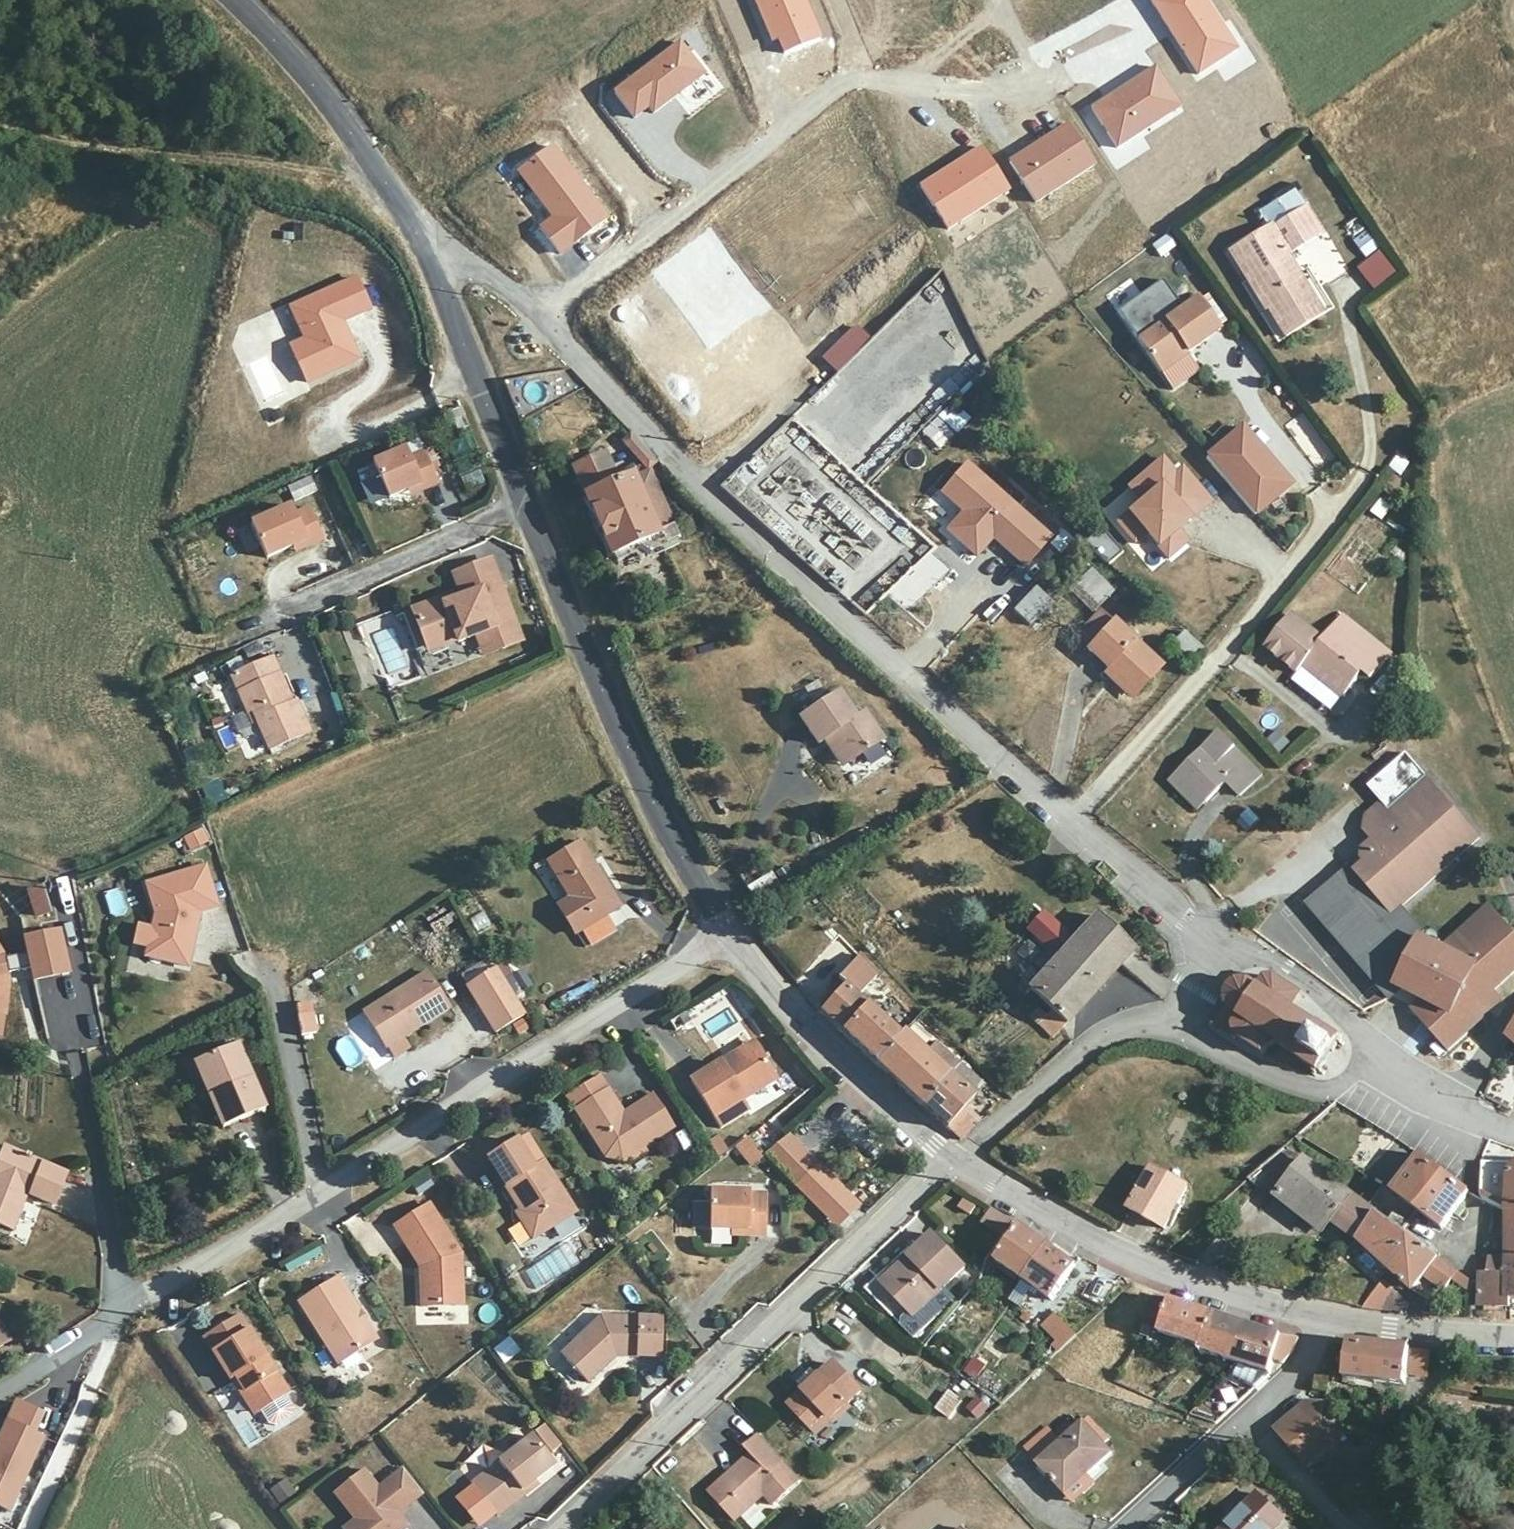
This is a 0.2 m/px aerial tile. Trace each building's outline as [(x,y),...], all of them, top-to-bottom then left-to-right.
[(1307,203),(1305,204),(1296,189),(1261,211),(1269,224),(1228,249),(1265,309),(1268,307),(1287,337),(1327,311),(1290,252),(1324,230),(1307,203)] [(1345,226),(1368,258),(1381,249),(1359,217),(1345,226)] [(1151,243),(1160,258),(1178,247),(1169,232),(1151,243)] [(1121,307),(1140,334),(1183,304),(1164,277),(1121,307)] [(308,340),(293,346),(310,383),(363,360),(346,321),(372,310),(358,278),(293,306),(308,340)] [(1183,304),(1140,334),(1174,386),(1199,368),(1187,349),(1222,324),(1199,293),(1183,304)] [(838,370),(871,338),(856,323),(824,355),(838,370)] [(1307,410),(1286,424),(1319,473),(1340,459),(1307,410)] [(1245,421),(1207,453),(1257,512),(1295,481),(1245,421)] [(423,486),(425,492),(441,485),(427,454),(413,460),(409,451),(376,465),(391,500),(409,492),(423,486)] [(606,453),(575,468),(608,534),(601,537),(616,567),(624,563),(632,578),(676,557),(635,474),(620,481),(606,453)] [(905,453),(895,466),(914,479),(924,466),(905,453)] [(1148,529),(1169,555),(1191,538),(1182,526),(1214,500),(1184,463),(1177,469),(1165,454),(1128,483),(1141,499),(1116,518),(1134,540),(1148,529)] [(1027,566),(1055,534),(969,458),(941,490),(963,510),(947,528),(979,556),(995,538),(1027,566)] [(294,500),(318,490),(312,476),(288,486),(294,500)] [(411,498),(425,492),(423,486),(409,492),(411,498)] [(1385,521),(1394,506),(1381,498),(1372,513),(1385,521)] [(307,541),(309,546),(325,539),(312,508),(297,514),(293,505),(260,519),(275,554),(293,547),(307,541)] [(296,552),(309,546),(307,541),(293,547),(296,552)] [(465,594),(502,581),(494,559),(457,573),(465,594)] [(1095,571),(1074,593),(1096,613),(1117,591),(1095,571)] [(524,640),(502,581),(465,594),(451,600),(440,604),(416,612),(428,645),(458,634),(461,641),(479,634),(498,628),(505,647),(524,640)] [(1041,588),(1017,612),(1032,627),(1041,619),(1047,625),(1062,610),(1041,588)] [(1310,662),(1348,692),(1366,672),(1373,676),(1393,655),(1345,615),(1328,635),(1295,610),(1268,643),(1301,672),(1310,662)] [(1114,616),(1086,645),(1143,699),(1171,671),(1114,616)] [(487,654),(505,647),(498,628),(479,634),(487,654)] [(1176,642),(1198,662),(1209,649),(1187,629),(1176,642)] [(278,660),(232,677),(250,724),(260,720),(271,749),(314,733),(300,695),(293,698),(278,660)] [(1338,705),(1348,692),(1310,662),(1301,672),(1338,705)] [(848,745),(866,773),(901,749),(884,722),(878,725),(860,701),(821,725),(839,752),(848,745)] [(1209,746),(1167,784),(1195,812),(1212,797),(1226,808),(1246,790),(1209,746)] [(1430,935),(1406,908),(1485,834),(1415,748),(1375,782),(1387,796),(1404,816),(1393,828),(1387,826),(1378,833),(1367,843),(1367,852),(1369,856),(1360,866),(1364,874),(1355,879),(1350,874),(1322,898),(1332,912),(1357,941),(1363,938),(1385,964),(1397,942),(1402,942),(1404,936),(1419,941),(1430,935)] [(1404,816),(1387,796),(1371,810),(1370,822),(1378,833),(1387,826),(1393,828),(1404,816)] [(1236,820),(1246,832),(1261,820),(1250,807),(1236,820)] [(190,851),(211,841),(204,828),(184,838),(190,851)] [(585,842),(549,861),(571,901),(561,908),(575,930),(621,902),(585,842)] [(1346,870),(1350,874),(1355,879),(1364,874),(1360,866),(1356,863),(1346,870)] [(207,866),(149,886),(158,912),(155,926),(141,924),(137,946),(150,949),(147,958),(192,970),(203,913),(222,907),(207,866)] [(34,920),(54,915),(46,883),(26,888),(34,920)] [(118,916),(129,911),(118,891),(107,896),(118,916)] [(1492,905),(1447,944),(1430,935),(1419,941),(1404,936),(1402,942),(1397,942),(1385,964),(1399,980),(1423,999),(1415,1007),(1450,1050),(1496,1012),(1488,1002),(1500,992),(1513,980),(1513,929),(1492,905)] [(1328,917),(1380,973),(1385,964),(1363,938),(1357,941),(1332,912),(1328,917)] [(1132,961),(1093,928),(1072,950),(1061,941),(1046,960),(1055,969),(1028,1000),(1066,1035),(1132,961)] [(64,931),(26,939),(36,981),(73,973),(64,931)] [(4,1036),(6,1015),(10,1015),(13,980),(9,958),(0,944),(0,1035),(4,1036)] [(1385,964),(1380,973),(1394,988),(1399,980),(1385,964)] [(831,1005),(816,1022),(872,1073),(901,1042),(856,1005),(875,984),(855,965),(825,999),(831,1005)] [(497,1033),(528,1016),(496,968),(467,987),(497,1033)] [(437,969),(370,1011),(406,1064),(426,1051),(417,1038),(459,1009),(437,969)] [(1311,997),(1282,980),(1277,979),(1273,980),(1269,988),(1254,982),(1243,982),(1237,985),(1231,993),(1230,1006),(1216,1027),(1239,1043),(1241,1041),(1268,1059),(1277,1046),(1324,1074),(1347,1041),(1303,1011),(1311,997)] [(1507,1003),(1500,992),(1488,1002),(1496,1012),(1507,1003)] [(303,1039),(319,1036),(313,1002),(297,1005),(303,1039)] [(1500,1044),(1513,1054),(1513,1023),(1500,1044)] [(352,1033),(332,1046),(350,1071),(369,1058),(352,1033)] [(901,1042),(872,1073),(896,1094),(925,1062),(901,1042)] [(925,1062),(896,1094),(918,1113),(956,1072),(935,1052),(925,1062)] [(739,1059),(709,1078),(712,1083),(742,1063),(739,1059)] [(233,1063),(195,1077),(207,1112),(199,1116),(212,1151),(257,1132),(233,1063)] [(712,1083),(709,1078),(680,1097),(702,1132),(762,1095),(742,1063),(712,1083)] [(956,1072),(918,1113),(957,1146),(974,1128),(964,1115),(975,1102),(968,1091),(973,1086),(956,1072)] [(766,1153),(829,1092),(813,1075),(749,1136),(766,1153)] [(623,1155),(630,1166),(661,1146),(643,1114),(614,1133),(589,1091),(556,1112),(594,1173),(623,1155)] [(507,1152),(479,1169),(513,1227),(509,1230),(522,1250),(564,1224),(534,1174),(524,1180),(507,1152)] [(760,1161),(775,1177),(787,1168),(772,1152),(760,1161)] [(1451,1169),(1425,1154),(1401,1189),(1424,1205),(1451,1169)] [(611,1177),(630,1166),(623,1155),(594,1173),(611,1177)] [(1340,1222),(1362,1239),(1383,1214),(1372,1205),(1309,1155),(1278,1195),(1329,1236),(1340,1222)] [(744,1182),(760,1161),(736,1157),(726,1164),(744,1182)] [(0,1166),(0,1244),(7,1247),(23,1216),(48,1224),(62,1191),(0,1166)] [(803,1186),(825,1216),(849,1199),(827,1169),(803,1186)] [(1473,1191),(1451,1169),(1424,1205),(1449,1223),(1473,1191)] [(1150,1174),(1126,1216),(1160,1236),(1185,1196),(1150,1174)] [(1392,1200),(1383,1214),(1406,1229),(1424,1205),(1401,1189),(1392,1200)] [(1372,1205),(1383,1214),(1392,1200),(1384,1193),(1382,1192),(1372,1205)] [(703,1205),(695,1212),(696,1247),(753,1246),(752,1203),(703,1205)] [(1449,1223),(1424,1205),(1406,1229),(1417,1238),(1431,1247),(1449,1223)] [(1004,1236),(1013,1218),(990,1207),(981,1225),(1004,1236)] [(1383,1214),(1362,1239),(1394,1269),(1417,1238),(1406,1229),(1383,1214)] [(413,1279),(418,1322),(452,1319),(446,1266),(419,1217),(383,1237),(407,1280),(413,1279)] [(1018,1234),(992,1266),(1018,1290),(1043,1257),(1018,1234)] [(902,1243),(869,1273),(873,1275),(862,1287),(907,1339),(918,1329),(908,1317),(962,1269),(932,1235),(911,1252),(902,1243)] [(1417,1238),(1394,1269),(1417,1288),(1424,1287),(1443,1255),(1431,1247),(1417,1238)] [(1043,1257),(1018,1290),(1044,1311),(1069,1278),(1043,1257)] [(1508,1309),(1508,1260),(1492,1260),(1491,1275),(1485,1274),(1482,1282),(1480,1311),(1508,1317),(1508,1309)] [(520,1272),(526,1292),(546,1286),(539,1266),(520,1272)] [(1452,1290),(1473,1294),(1476,1277),(1455,1273),(1452,1290)] [(411,1322),(418,1322),(413,1279),(407,1280),(411,1322)] [(322,1283),(284,1306),(323,1368),(361,1343),(322,1283)] [(1379,1286),(1361,1314),(1380,1317),(1391,1297),(1379,1286)] [(1222,1313),(1178,1297),(1166,1328),(1208,1346),(1213,1347),(1222,1313)] [(1391,1297),(1380,1317),(1398,1320),(1403,1310),(1391,1297)] [(1257,1328),(1222,1313),(1213,1347),(1212,1353),(1247,1364),(1257,1328)] [(1041,1354),(1049,1365),(1055,1362),(1066,1350),(1043,1323),(1033,1334),(1046,1350),(1041,1354)] [(648,1330),(595,1325),(551,1362),(576,1391),(606,1368),(647,1368),(648,1330)] [(1308,1335),(1257,1328),(1247,1364),(1251,1366),(1246,1386),(1266,1390),(1285,1372),(1289,1358),(1299,1359),(1308,1335)] [(219,1379),(244,1417),(274,1400),(233,1334),(197,1357),(214,1384),(219,1379)] [(510,1335),(492,1348),(505,1365),(523,1351),(510,1335)] [(1416,1348),(1358,1340),(1355,1375),(1413,1381),(1413,1369),(1416,1348)] [(1416,1348),(1413,1369),(1436,1369),(1438,1350),(1416,1348)] [(965,1372),(978,1380),(988,1364),(975,1356),(965,1372)] [(812,1381),(799,1393),(804,1398),(790,1412),(818,1437),(832,1424),(837,1428),(853,1413),(849,1409),(861,1396),(835,1370),(820,1382),(812,1381)] [(238,1421),(244,1417),(219,1379),(214,1384),(238,1421)] [(936,1410),(952,1419),(964,1397),(948,1388),(936,1410)] [(1317,1389),(1280,1423),(1318,1468),(1356,1437),(1317,1389)] [(974,1421),(991,1409),(981,1395),(964,1407),(974,1421)] [(9,1422),(0,1443),(0,1506),(10,1510),(42,1435),(9,1422)] [(1080,1426),(1035,1468),(1066,1497),(1085,1480),(1090,1483),(1113,1458),(1080,1426)] [(516,1448),(492,1464),(503,1480),(488,1491),(479,1479),(457,1494),(482,1528),(515,1505),(511,1497),(537,1480),(516,1448)] [(803,1481),(770,1448),(751,1463),(741,1456),(703,1493),(734,1525),(764,1500),(774,1507),(803,1481)] [(413,1498),(393,1467),(369,1483),(358,1469),(323,1493),(333,1509),(319,1524),(323,1528),(394,1528),(400,1525),(393,1512),(413,1498)] [(281,1505),(297,1492),(285,1477),(269,1489),(281,1505)] [(1216,1528),(1276,1528),(1282,1524),(1253,1494),(1216,1528)]
